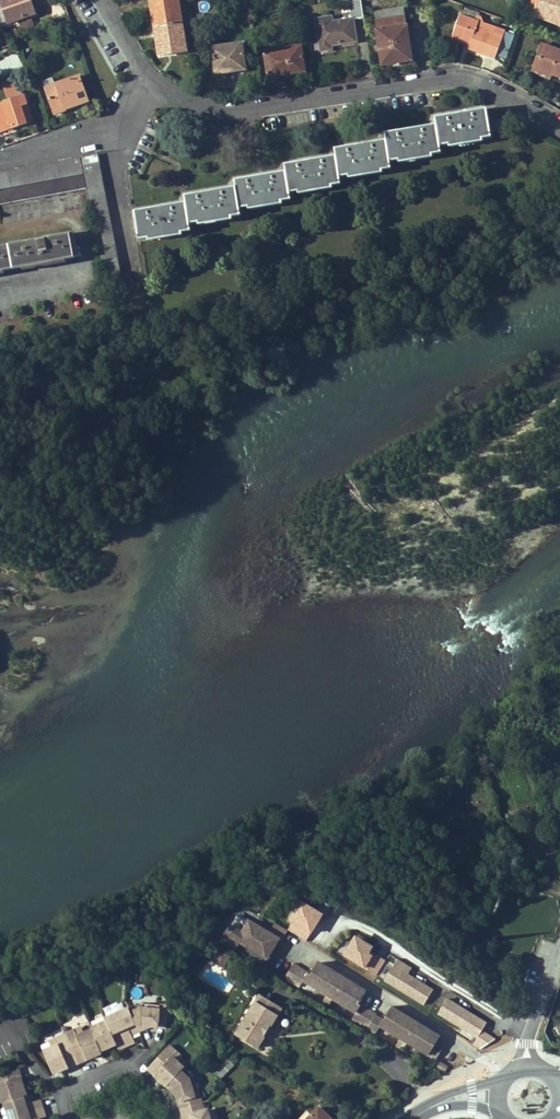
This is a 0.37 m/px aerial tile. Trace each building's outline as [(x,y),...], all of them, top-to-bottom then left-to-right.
[(10,23),(31,15),(26,0),(1,0),(10,23)] [(31,15),(32,18),(38,15),(33,0),(26,0),(31,15)] [(152,10),(155,9),(158,28),(182,24),(179,0),(157,0),(151,1),(152,10)] [(352,19),(363,17),(361,0),(349,0),(352,19)] [(559,24),(559,0),(538,0),(536,6),(533,14),(559,24)] [(411,60),(403,8),(382,11),(384,20),(375,21),(382,65),(411,60)] [(452,34),(471,41),(469,46),(469,47),(495,57),(505,31),(460,15),(452,34)] [(331,45),(356,41),(352,19),(332,22),(331,18),(317,20),(321,51),(331,50),(331,45)] [(158,28),(155,29),(159,52),(176,49),(177,53),(186,51),(182,24),(158,28)] [(469,46),(471,41),(452,34),(451,39),(469,46)] [(533,66),(552,73),(559,76),(559,50),(542,43),(533,66)] [(242,44),(212,48),(216,74),(231,72),(230,67),(245,65),(242,44)] [(301,47),(265,52),(269,77),(287,74),(287,70),(305,68),(301,47)] [(550,78),(552,73),(533,66),(532,71),(550,78)] [(45,88),(52,110),(77,101),(78,105),(87,102),(78,76),(53,85),(45,88)] [(45,88),(53,85),(51,78),(42,81),(45,88)] [(9,101),(19,98),(14,85),(5,89),(9,101)] [(27,124),(21,107),(28,105),(25,96),(19,98),(9,101),(0,104),(0,133),(27,124)] [(54,114),(78,105),(77,101),(52,110),(54,114)] [(134,212),(139,240),(191,231),(190,224),(241,215),(240,208),(291,200),(290,193),(332,186),(341,184),(340,177),(348,175),(382,170),(392,168),(391,161),(442,152),(441,146),(491,137),(486,109),(465,113),(466,115),(462,116),(458,117),(457,114),(436,117),(437,124),(416,128),(416,131),(412,131),(408,132),(407,129),(385,133),(386,140),(364,143),(365,147),(360,147),(357,148),(357,145),(344,147),(335,148),(337,156),(315,160),(315,162),(311,163),(308,163),(308,161),(285,165),(286,171),(264,175),(264,178),(263,178),(261,178),(258,179),(258,176),(235,180),(236,187),(214,191),(215,193),(211,194),(207,194),(207,192),(185,196),(186,203),(165,206),(165,209),(161,210),(157,210),(157,208),(134,212)] [(504,129),(503,120),(493,121),(495,131),(504,129)] [(0,172),(0,188),(83,173),(80,157),(0,172)] [(86,188),(84,175),(31,185),(0,190),(0,204),(86,188)] [(74,257),(72,245),(70,233),(0,246),(0,270),(74,257)] [(301,903),(286,930),(309,943),(324,916),(301,903)] [(249,926),(247,930),(277,948),(282,939),(257,924),(249,926)] [(247,930),(241,940),(252,946),(250,949),(270,961),(277,948),(247,930)] [(224,943),(235,950),(239,943),(228,936),(224,943)] [(354,938),(342,956),(376,977),(387,958),(354,938)] [(239,943),(250,949),(252,946),(241,940),(239,943)] [(434,990),(408,975),(412,968),(397,959),(383,982),(424,1006),(434,990)] [(342,981),(344,978),(322,966),(318,973),(367,1002),(371,994),(350,982),(348,985),(342,981)] [(354,1018),(369,1027),(377,1014),(364,1006),(367,1002),(318,973),(316,978),(297,967),(289,980),(301,987),(305,980),(329,994),(325,1001),(332,1005),(336,998),(358,1011),(354,1018)] [(275,1023),(283,1009),(257,995),(249,1008),(275,1023)] [(484,1031),(489,1023),(447,998),(437,1015),(474,1037),(469,1045),(484,1054),(494,1037),(484,1031)] [(58,1044),(44,1050),(53,1073),(102,1052),(101,1050),(117,1043),(112,1033),(136,1023),(138,1027),(146,1023),(147,1025),(158,1026),(166,1027),(169,1006),(161,1005),(160,1010),(141,1008),(131,1012),(129,1008),(105,1018),(107,1020),(91,1027),(92,1029),(78,1036),(75,1029),(56,1038),(58,1044)] [(439,1041),(443,1035),(420,1023),(419,1026),(412,1022),(414,1019),(393,1007),(388,1015),(444,1049),(446,1045),(439,1041)] [(233,1033),(238,1036),(259,1049),(275,1023),(249,1008),(233,1033)] [(388,1015),(385,1020),(378,1016),(370,1028),(380,1033),(383,1027),(402,1038),(399,1044),(406,1048),(410,1042),(438,1058),(444,1049),(388,1015)] [(207,1109),(204,1110),(199,1094),(195,1095),(189,1078),(183,1073),(186,1069),(173,1057),(177,1052),(169,1045),(148,1068),(170,1087),(173,1084),(177,1089),(176,1089),(184,1118),(186,1117),(186,1118),(211,1118),(207,1109)] [(227,1059),(213,1073),(220,1080),(234,1067),(227,1059)] [(437,1067),(445,1072),(449,1065),(441,1061),(437,1067)] [(24,1098),(27,1097),(18,1068),(0,1073),(0,1099),(2,1105),(8,1103),(14,1118),(30,1118),(24,1098)] [(307,1118),(330,1118),(318,1108),(307,1118)]
